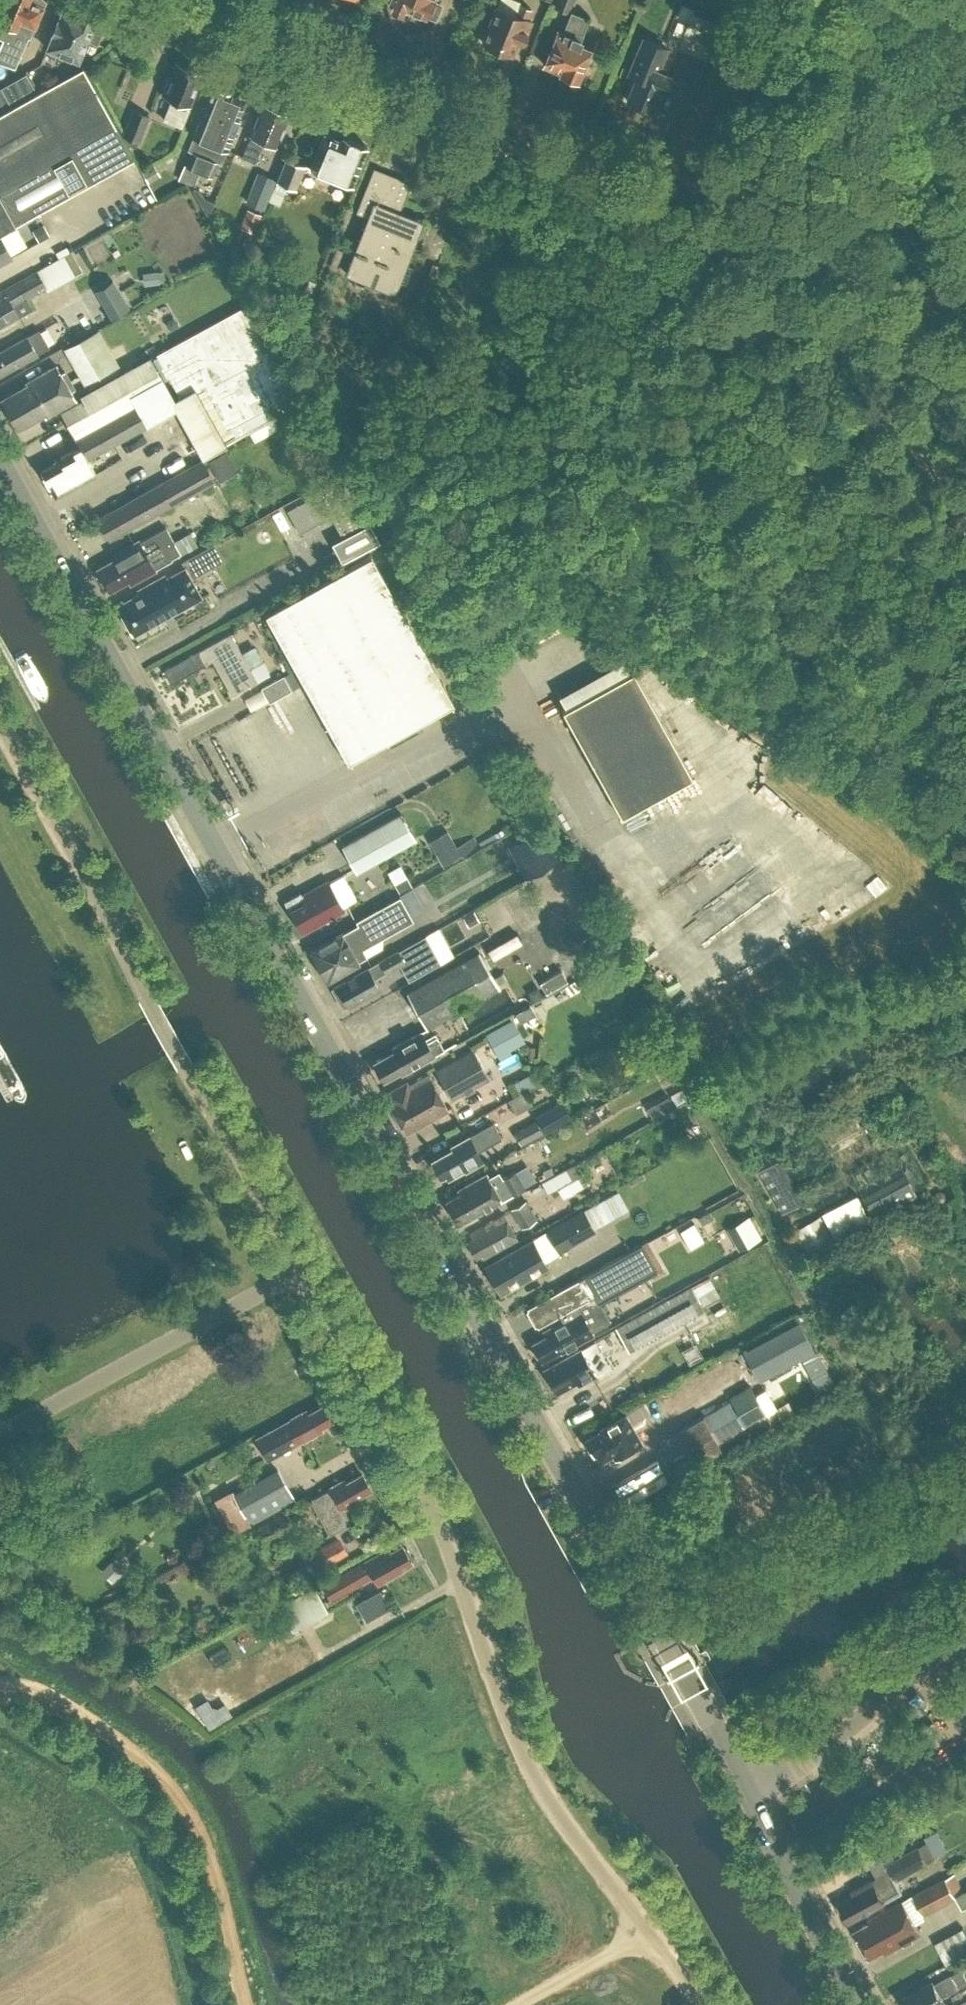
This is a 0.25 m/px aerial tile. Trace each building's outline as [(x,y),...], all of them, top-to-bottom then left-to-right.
[(0,44),(0,62),(14,67),(28,36),(29,37),(46,0),(8,0),(0,19),(0,38),(2,39),(0,44)] [(389,1),(392,3),(392,4),(392,5),(392,7),(393,8),(394,9),(395,10),(396,11),(397,11),(399,11),(400,11),(401,10),(402,9),(403,8),(403,7),(407,9),(407,8),(422,14),(426,13),(431,0),(389,0),(389,1)] [(553,7),(567,13),(572,0),(556,0),(553,7)] [(530,20),(526,18),(530,8),(520,3),(515,14),(495,5),(487,27),(483,25),(479,35),(483,36),(481,40),(511,53),(517,38),(522,40),(530,20)] [(94,21),(95,20),(77,13),(63,7),(46,48),(78,61),(87,38),(96,42),(103,25),(94,21)] [(557,30),(543,64),(560,71),(560,72),(577,78),(589,48),(579,44),(580,40),(580,39),(589,16),(587,15),(586,17),(571,11),(562,32),(557,30)] [(640,66),(626,99),(651,109),(659,90),(663,91),(670,74),(658,69),(667,47),(642,37),(632,63),(640,66)] [(200,73),(176,63),(171,77),(170,77),(168,78),(163,90),(163,92),(165,93),(164,95),(172,98),(163,119),(182,126),(189,107),(187,107),(188,104),(190,105),(195,92),(193,91),(200,73)] [(133,158),(121,136),(82,67),(0,113),(0,232),(133,158)] [(228,89),(214,83),(205,105),(201,106),(198,114),(200,118),(187,149),(191,150),(185,165),(200,171),(211,142),(226,106),(222,104),(228,89)] [(9,106),(0,89),(0,111),(9,106)] [(226,106),(211,142),(200,171),(212,176),(218,161),(222,163),(227,149),(240,117),(237,116),(245,97),(228,90),(229,89),(228,89),(222,104),(226,106)] [(250,134),(241,156),(254,161),(263,139),(276,144),(288,113),(262,103),(250,134)] [(149,115),(132,108),(122,135),(139,142),(149,115)] [(286,157),(276,181),(295,188),(304,165),(351,184),(367,145),(343,135),(341,140),(324,133),(310,167),(286,157)] [(368,216),(345,273),(390,290),(395,279),(405,283),(412,266),(402,262),(419,219),(399,211),(411,181),(373,167),(355,211),(368,216)] [(257,171),(244,201),(263,209),(275,178),(257,171)] [(42,224),(31,230),(38,241),(48,235),(42,224)] [(11,255),(0,236),(0,262),(11,255)] [(19,316),(13,305),(45,287),(47,291),(82,271),(71,251),(0,291),(0,326),(19,316)] [(158,271),(142,272),(144,285),(159,284),(159,283),(165,283),(164,270),(158,271)] [(113,279),(94,290),(110,318),(129,307),(113,279)] [(156,353),(180,395),(194,387),(197,392),(191,396),(218,443),(270,415),(273,420),(298,405),(291,393),(292,392),(244,305),(156,353)] [(94,329),(65,346),(86,383),(114,366),(94,329)] [(37,353),(26,335),(0,350),(0,374),(37,353)] [(174,409),(174,399),(150,356),(79,396),(82,400),(60,412),(79,445),(54,460),(55,462),(40,470),(49,486),(54,495),(95,472),(87,457),(174,409)] [(2,398),(18,427),(43,413),(45,416),(75,399),(71,390),(74,388),(64,370),(61,372),(56,364),(26,381),(27,384),(2,398)] [(219,479),(237,469),(225,449),(207,459),(219,479)] [(202,459),(98,517),(97,517),(109,539),(214,480),(202,459)] [(366,522),(341,478),(318,490),(319,492),(288,509),(299,531),(331,514),(342,534),(330,541),(340,559),(378,539),(368,521),(366,522)] [(96,568),(109,590),(128,580),(130,583),(172,559),(171,558),(180,553),(173,540),(146,555),(138,540),(114,554),(116,557),(96,568)] [(371,554),(265,613),(347,761),(453,702),(371,554)] [(136,589),(138,592),(117,604),(133,634),(201,596),(185,566),(166,577),(165,574),(136,589)] [(257,680),(269,674),(261,659),(249,666),(230,632),(163,669),(169,680),(203,662),(204,664),(212,659),(231,695),(257,681),(257,680)] [(562,709),(620,815),(691,776),(633,670),(562,709)] [(283,675),(261,687),(270,703),(292,690),(283,675)] [(250,721),(256,739),(245,743),(250,757),(270,750),(258,718),(250,721)] [(356,871),(415,838),(401,812),(342,845),(356,871)] [(539,828),(507,846),(524,878),(557,860),(539,828)] [(463,857),(449,835),(431,846),(444,869),(463,857)] [(302,931),(344,909),(342,906),(356,898),(343,875),(329,882),(328,879),(301,893),(300,890),(299,891),(299,892),(284,900),(288,909),(288,910),(290,909),(302,931)] [(406,877),(394,884),(399,892),(411,886),(406,877)] [(399,895),(355,920),(358,924),(351,928),(351,927),(310,950),(326,978),(367,955),(360,943),(410,915),(399,895)] [(474,910),(462,916),(468,926),(479,920),(474,910)] [(403,962),(412,978),(440,962),(425,934),(397,950),(336,984),(337,984),(333,987),(332,989),(341,1005),(344,1006),(348,1004),(348,1005),(379,987),(374,978),(386,971),(403,962)] [(478,950),(406,990),(426,1026),(499,986),(478,950)] [(561,970),(540,982),(546,992),(567,980),(561,970)] [(511,1020),(485,1033),(498,1056),(523,1043),(511,1020)] [(392,1046),(393,1049),(373,1061),(382,1079),(399,1069),(401,1072),(444,1049),(436,1036),(427,1041),(420,1030),(392,1046)] [(472,1048),(434,1069),(451,1100),(489,1079),(472,1048)] [(385,1092),(389,1098),(387,1099),(406,1132),(447,1109),(428,1073),(408,1084),(406,1080),(385,1092)] [(680,1088),(670,1094),(676,1105),(686,1099),(680,1088)] [(543,1131),(570,1116),(561,1099),(534,1115),(543,1131)] [(520,1144),(542,1132),(534,1119),(513,1132),(520,1144)] [(453,1148),(433,1159),(441,1174),(448,1170),(450,1175),(463,1167),(466,1168),(481,1160),(476,1151),(500,1137),(492,1122),(451,1145),(453,1148)] [(563,1198),(588,1184),(577,1164),(542,1183),(549,1195),(558,1189),(563,1198)] [(465,1188),(446,1199),(458,1221),(500,1198),(501,1200),(524,1187),(515,1170),(502,1177),(501,1176),(492,1182),(486,1172),(463,1185),(465,1188)] [(594,1227),(628,1208),(617,1190),(584,1209),(583,1208),(545,1229),(558,1253),(596,1231),(594,1227)] [(535,1217),(528,1204),(525,1200),(510,1208),(521,1228),(536,1219),(535,1217)] [(469,1232),(472,1237),(467,1240),(476,1257),(481,1254),(483,1258),(518,1239),(503,1213),(469,1232)] [(792,1229),(808,1257),(836,1242),(820,1213),(792,1229)] [(761,1237),(749,1215),(727,1227),(739,1249),(761,1237)] [(532,1238),(485,1264),(500,1292),(547,1265),(532,1238)] [(592,1332),(576,1304),(593,1295),(598,1303),(656,1271),(640,1243),(526,1307),(537,1326),(558,1314),(561,1320),(547,1327),(550,1332),(532,1342),(533,1344),(532,1349),(535,1355),(540,1357),(541,1359),(560,1350),(592,1332)] [(708,1275),(690,1285),(702,1308),(721,1298),(708,1275)] [(690,1285),(615,1327),(628,1350),(702,1308),(690,1285)] [(759,1381),(814,1350),(798,1321),(743,1352),(759,1381)] [(580,1346),(543,1367),(556,1390),(576,1379),(578,1383),(595,1374),(594,1372),(608,1365),(594,1340),(581,1347),(580,1346)] [(731,1398),(702,1415),(655,1442),(673,1474),(721,1447),(715,1438),(744,1421),(746,1425),(767,1413),(749,1383),(729,1394),(731,1398)] [(290,1417),(290,1418),(258,1435),(266,1450),(299,1432),(303,1440),(318,1431),(315,1427),(331,1418),(323,1404),(307,1412),(303,1409),(290,1417)] [(599,1429),(585,1437),(593,1453),(595,1451),(600,1459),(612,1452),(614,1456),(641,1441),(625,1413),(598,1427),(599,1429)] [(276,1468),(233,1492),(231,1489),(215,1498),(234,1532),(294,1500),(276,1468)] [(354,1496),(369,1487),(361,1473),(346,1481),(344,1478),(330,1486),(331,1488),(311,1499),(319,1513),(330,1534),(352,1522),(343,1507),(356,1500),(354,1496)] [(265,1542),(293,1527),(284,1512),(256,1527),(265,1542)] [(1,1540),(9,1536),(5,1526),(0,1529),(0,1537),(1,1540)] [(338,1535),(295,1559),(305,1576),(347,1552),(338,1535)] [(364,1560),(364,1561),(323,1584),(331,1598),(372,1575),(376,1582),(392,1573),(391,1571),(411,1560),(402,1544),(390,1552),(388,1547),(364,1560)] [(116,1555),(100,1570),(112,1583),(128,1568),(116,1555)] [(291,1628),(327,1608),(313,1584),(277,1603),(291,1628)] [(364,1619),(388,1605),(377,1587),(353,1600),(364,1619)] [(207,1698),(194,1705),(208,1729),(221,1722),(232,1715),(224,1702),(217,1707),(211,1705),(207,1698)] [(928,1861),(919,1845),(886,1864),(890,1872),(879,1878),(878,1876),(872,1879),(872,1878),(854,1888),(853,1892),(853,1894),(839,1901),(850,1921),(885,1902),(885,1901),(903,1891),(896,1879),(928,1861)] [(946,1877),(913,1894),(923,1914),(956,1896),(965,1891),(954,1872),(946,1877)] [(854,1929),(870,1956),(884,1948),(886,1951),(921,1931),(903,1899),(867,1918),(869,1921),(854,1929)] [(944,1959),(965,1948),(965,1934),(962,1926),(935,1940),(944,1959)] [(902,1997),(906,2004),(937,2004),(945,2001),(942,1996),(958,1987),(965,1982),(965,1977),(961,1968),(951,1973),(935,1983),(933,1980),(902,1997)]
